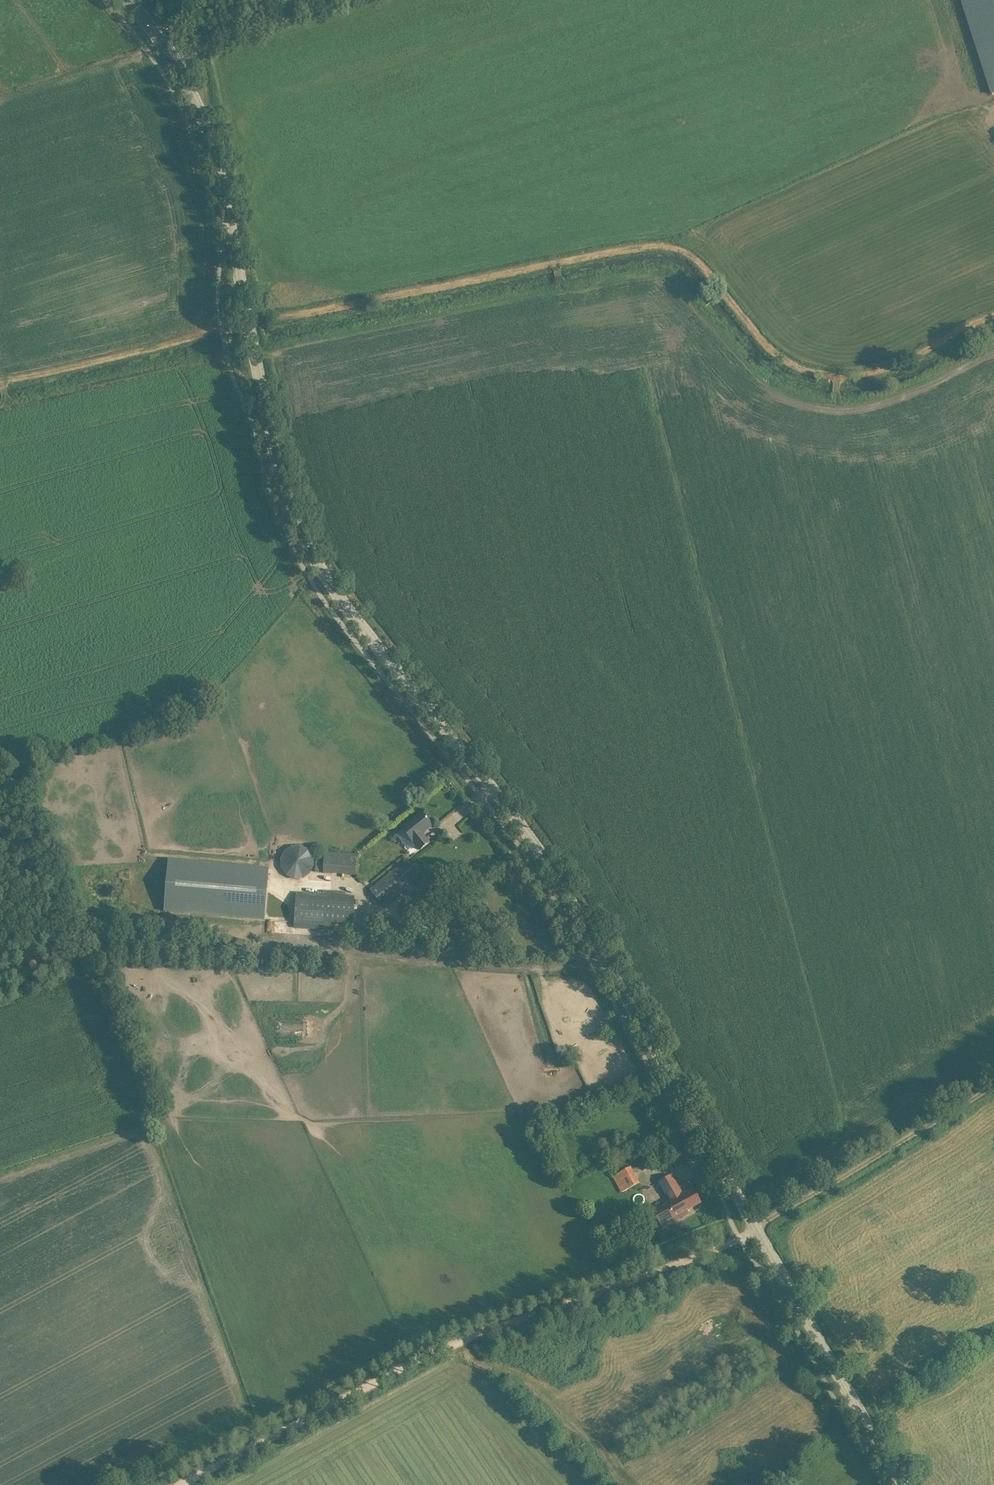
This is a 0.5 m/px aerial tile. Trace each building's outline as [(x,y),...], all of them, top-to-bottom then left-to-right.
[(991,96),(993,95),(993,0),(960,0),(991,96)] [(413,842),(420,850),(429,843),(422,834),(432,826),(422,813),(402,829),(413,842)] [(301,847),(292,847),(285,852),(281,859),(282,868),(287,875),(294,878),(302,878),(310,873),(313,866),(313,857),(308,850),(301,847)] [(315,857),(315,873),(357,874),(357,854),(324,853),(324,857),(315,857)] [(270,867),(169,860),(165,912),(266,919),(270,867)] [(407,860),(370,891),(383,906),(420,876),(407,860)] [(327,891),(327,895),(297,893),(295,928),(352,932),(354,897),(335,896),(335,891),(327,891)] [(613,1176),(622,1192),(640,1182),(631,1166),(613,1176)] [(675,1199),(653,1212),(663,1228),(689,1214),(687,1211),(700,1203),(693,1190),(683,1195),(672,1175),(659,1183),(665,1194),(671,1191),(675,1199)]
